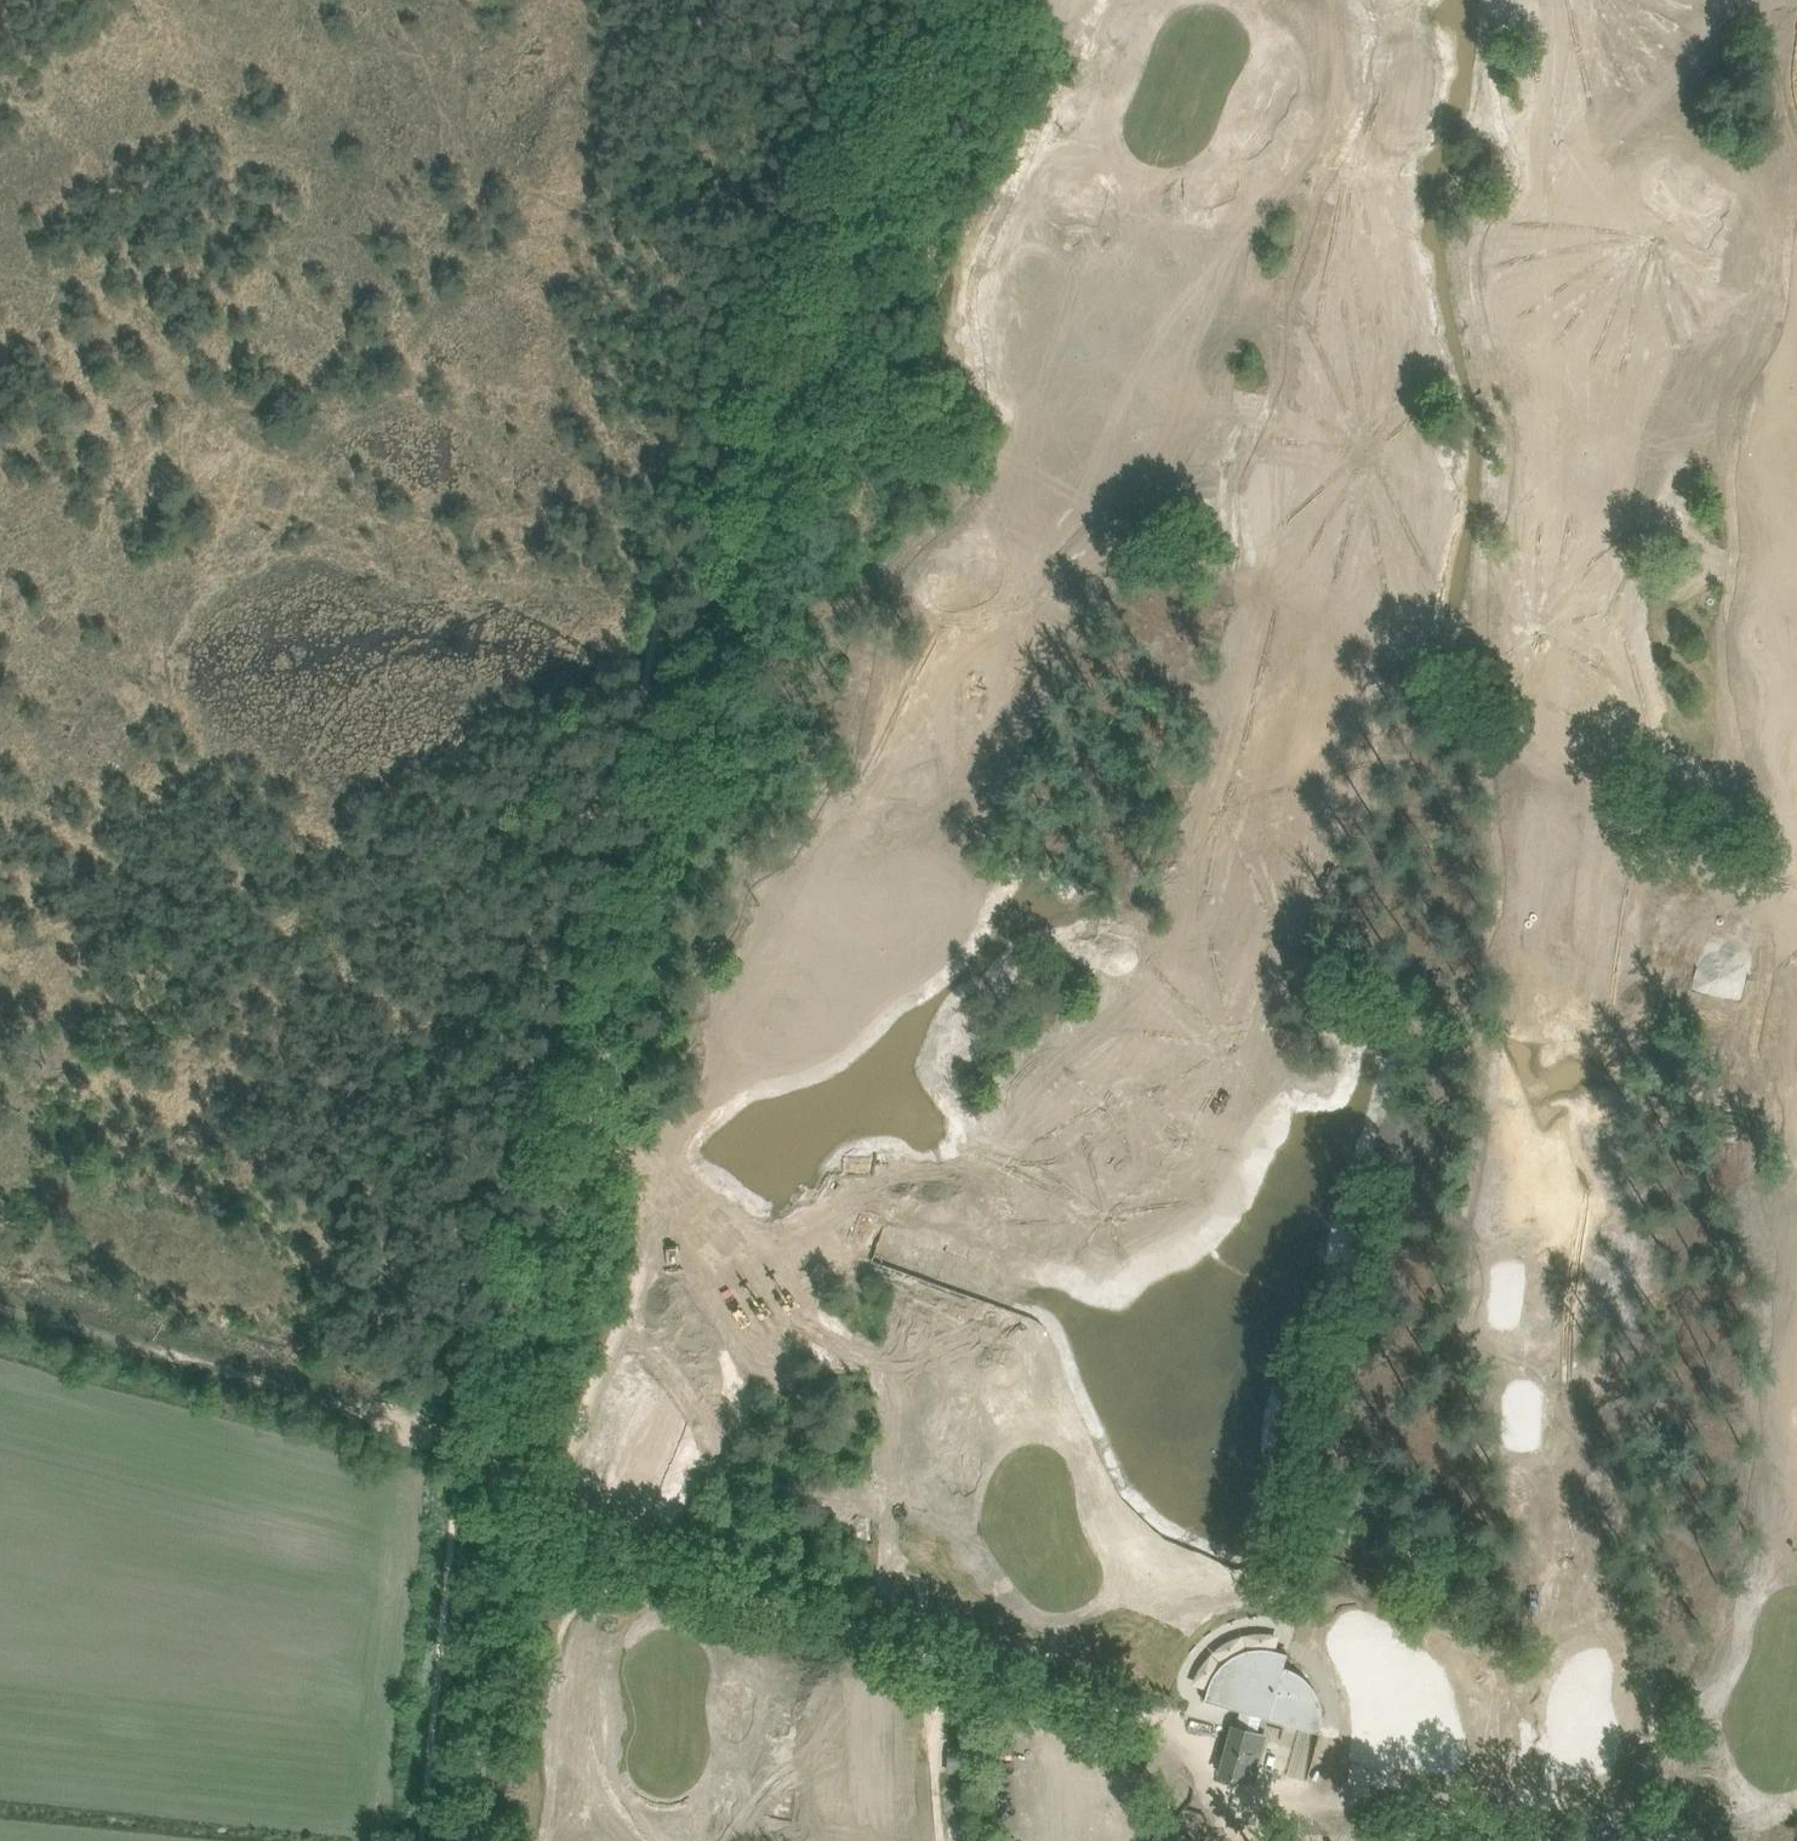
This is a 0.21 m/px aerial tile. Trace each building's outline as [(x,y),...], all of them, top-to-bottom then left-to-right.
[(1234,1727),(1221,1774),(1253,1783),(1266,1736),(1248,1731),(1253,1714),(1321,1733),(1323,1725),(1323,1717),(1322,1709),(1321,1702),(1318,1694),(1313,1688),(1308,1681),(1302,1676),(1296,1672),(1288,1668),(1285,1667),(1288,1654),(1276,1650),(1262,1649),(1248,1650),(1234,1655),(1223,1665),(1214,1676),(1208,1689),(1205,1701),(1241,1711),(1236,1728),(1234,1727)] [(1461,1830),(1458,1840),(1496,1840),(1461,1830)]
